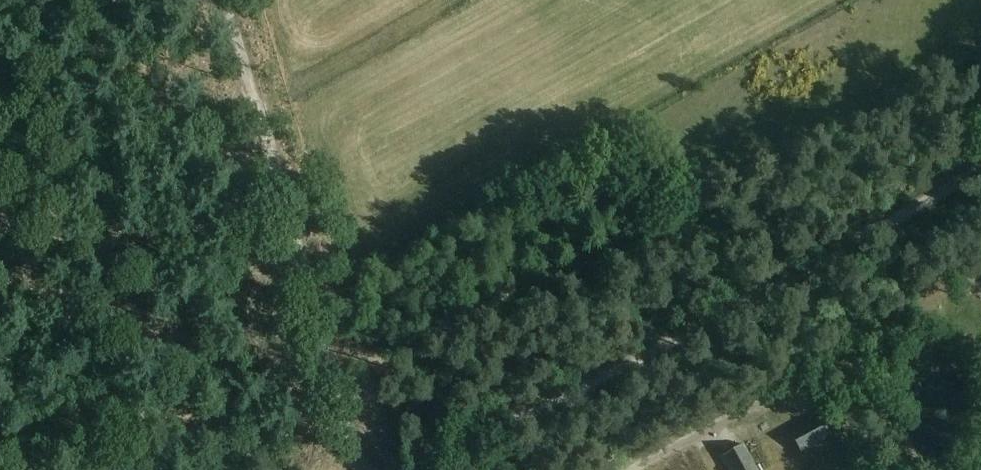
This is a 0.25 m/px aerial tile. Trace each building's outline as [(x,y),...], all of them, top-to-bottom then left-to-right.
[(745,446),(722,458),(728,469),(758,469),(745,446)]
